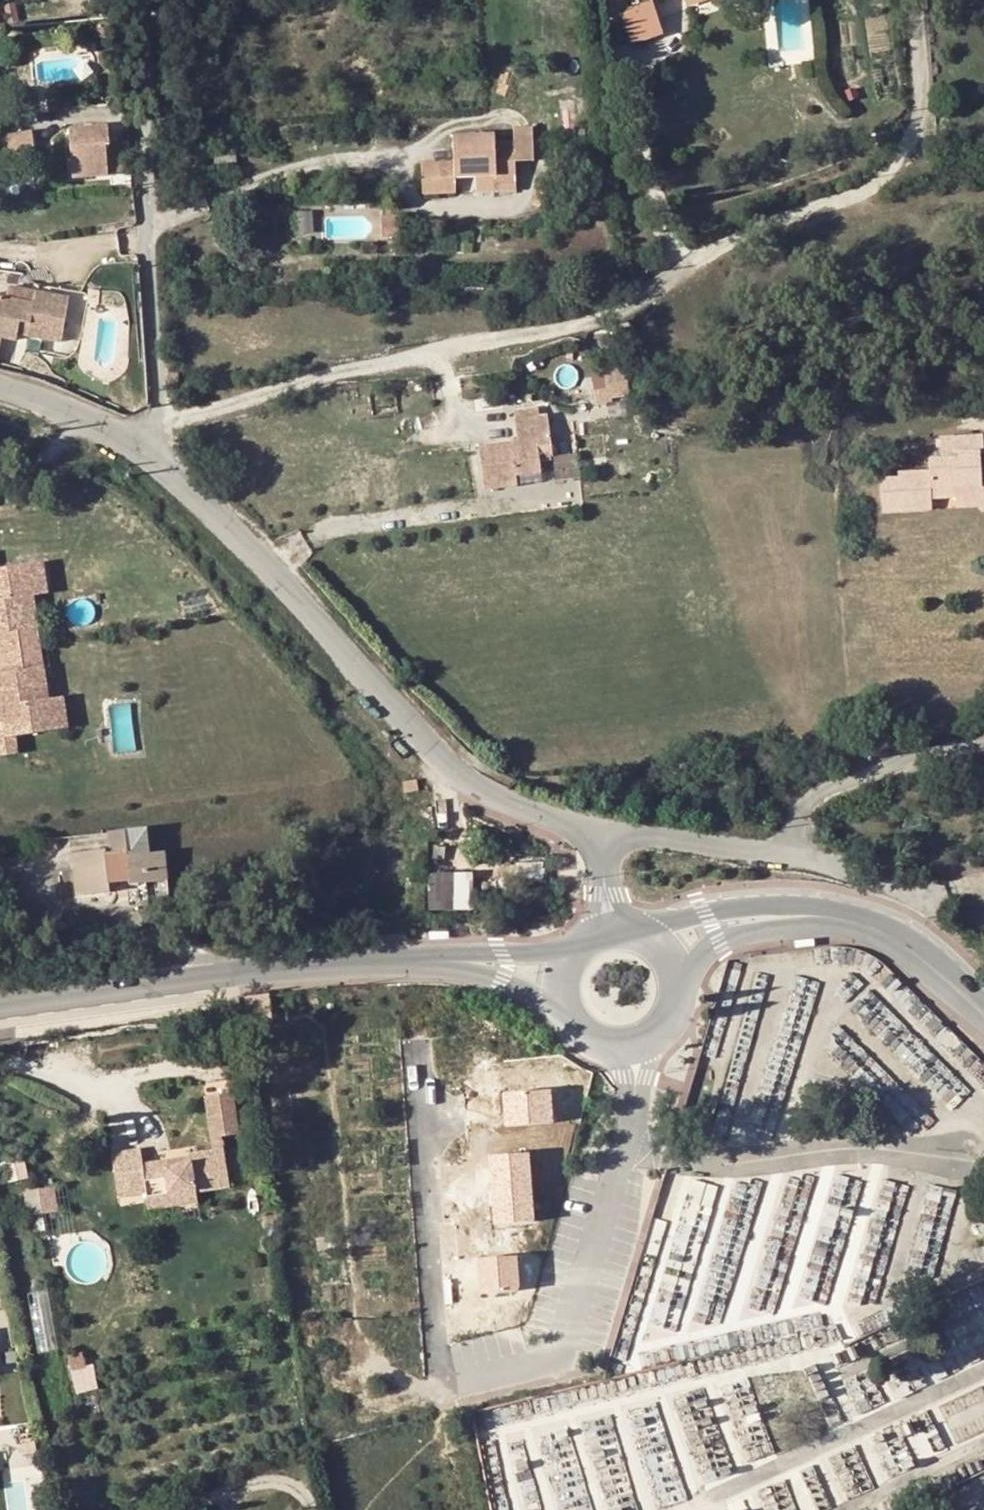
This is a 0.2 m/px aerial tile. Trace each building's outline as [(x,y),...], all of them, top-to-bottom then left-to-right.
[(633,4),(638,2),(640,6),(622,11),(632,41),(663,31),(652,0),(632,0),(633,4)] [(7,135),(5,125),(0,125),(0,154),(9,152),(7,135)] [(69,131),(73,178),(107,175),(104,143),(109,142),(107,127),(69,131)] [(534,127),(514,128),(515,141),(516,160),(535,159),(534,127)] [(31,132),(7,135),(9,152),(0,154),(0,162),(1,171),(27,168),(24,151),(34,149),(31,132)] [(423,163),(425,193),(456,192),(455,177),(493,175),(494,183),(516,182),(516,160),(515,141),(494,142),(494,134),(453,136),(455,162),(423,163)] [(117,174),(114,142),(109,142),(104,143),(107,175),(117,174)] [(455,177),(456,192),(517,189),(516,182),(494,183),(493,175),(455,177)] [(383,228),(399,227),(399,215),(383,216),(383,228)] [(384,236),(400,236),(399,227),(383,228),(384,236)] [(33,302),(36,292),(16,288),(14,298),(33,302)] [(27,335),(61,341),(69,298),(36,292),(33,302),(14,298),(0,296),(0,336),(5,337),(16,340),(17,333),(27,335)] [(625,368),(606,372),(611,398),(630,395),(625,368)] [(518,412),(519,421),(541,416),(540,408),(518,412)] [(519,421),(517,421),(521,442),(482,448),(489,490),(520,485),(518,477),(545,471),(542,458),(556,455),(550,415),(541,416),(519,421)] [(981,483),(969,484),(969,472),(981,471),(980,453),(983,453),(983,445),(983,435),(941,437),(942,457),(930,458),(930,471),(898,472),(898,477),(882,478),(884,511),(932,508),(931,497),(956,495),(956,501),(982,500),(982,488),(981,483)] [(969,484),(981,483),(981,471),(969,472),(969,484)] [(956,501),(956,508),(982,506),(982,510),(983,510),(983,488),(982,488),(982,500),(956,501)] [(27,559),(31,590),(46,588),(41,557),(27,559)] [(16,625),(36,622),(31,590),(27,559),(0,562),(0,628),(16,625)] [(0,628),(0,668),(22,665),(16,625),(0,628)] [(1,717),(0,717),(0,750),(16,748),(14,731),(52,725),(47,693),(43,661),(22,665),(0,668),(0,708),(1,717)] [(47,693),(52,725),(66,723),(62,691),(47,693)] [(407,790),(420,787),(417,777),(405,780),(407,790)] [(107,834),(110,850),(147,846),(145,829),(107,834)] [(110,850),(70,854),(76,896),(110,893),(109,884),(129,881),(130,884),(167,880),(164,852),(149,853),(147,846),(110,850)] [(470,876),(442,877),(442,907),(471,908),(470,876)] [(429,908),(442,907),(442,877),(429,877),(429,908)] [(212,1137),(238,1133),(232,1091),(206,1095),(212,1137)] [(504,1094),(507,1125),(552,1122),(550,1091),(504,1094)] [(163,1163),(161,1156),(141,1159),(140,1147),(112,1151),(117,1182),(144,1178),(146,1191),(149,1207),(196,1199),(195,1189),(229,1186),(223,1147),(191,1152),(192,1159),(163,1163)] [(192,1159),(191,1152),(161,1156),(163,1163),(192,1159)] [(489,1155),(491,1188),(530,1185),(528,1152),(489,1155)] [(144,1178),(117,1182),(119,1195),(146,1191),(144,1178)] [(53,1182),(38,1185),(42,1209),(57,1207),(53,1182)] [(530,1185),(491,1188),(494,1224),(533,1221),(530,1185)] [(479,1257),(481,1293),(516,1292),(518,1284),(516,1254),(479,1257)]
